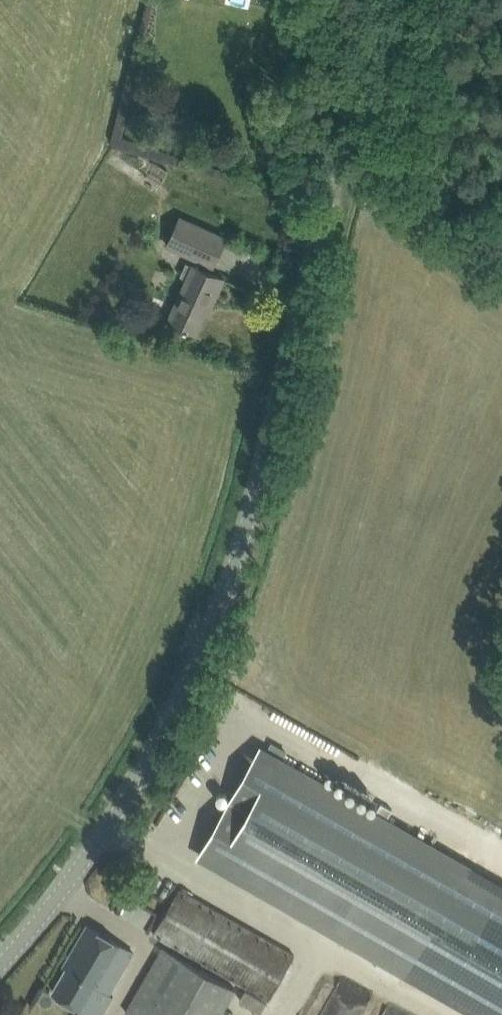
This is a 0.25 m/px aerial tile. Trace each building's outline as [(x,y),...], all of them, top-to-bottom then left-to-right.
[(226,237),(178,215),(165,244),(213,266),(226,237)] [(212,306),(224,279),(187,262),(181,276),(187,278),(169,319),(197,332),(209,305),(212,306)] [(134,317),(131,326),(139,328),(142,319),(134,317)] [(199,854),(482,1014),(501,1014),(501,887),(259,748),(199,854)] [(179,889),(153,933),(170,943),(197,959),(269,1000),(291,961),(294,957),(292,956),(196,899),(179,889)] [(88,926),(71,955),(74,957),(55,991),(95,1014),(102,1014),(113,996),(109,994),(134,953),(88,926)] [(163,947),(126,1012),(131,1014),(219,1014),(235,987),(163,947)] [(327,1014),(365,1014),(369,1006),(338,992),(327,1014)]
